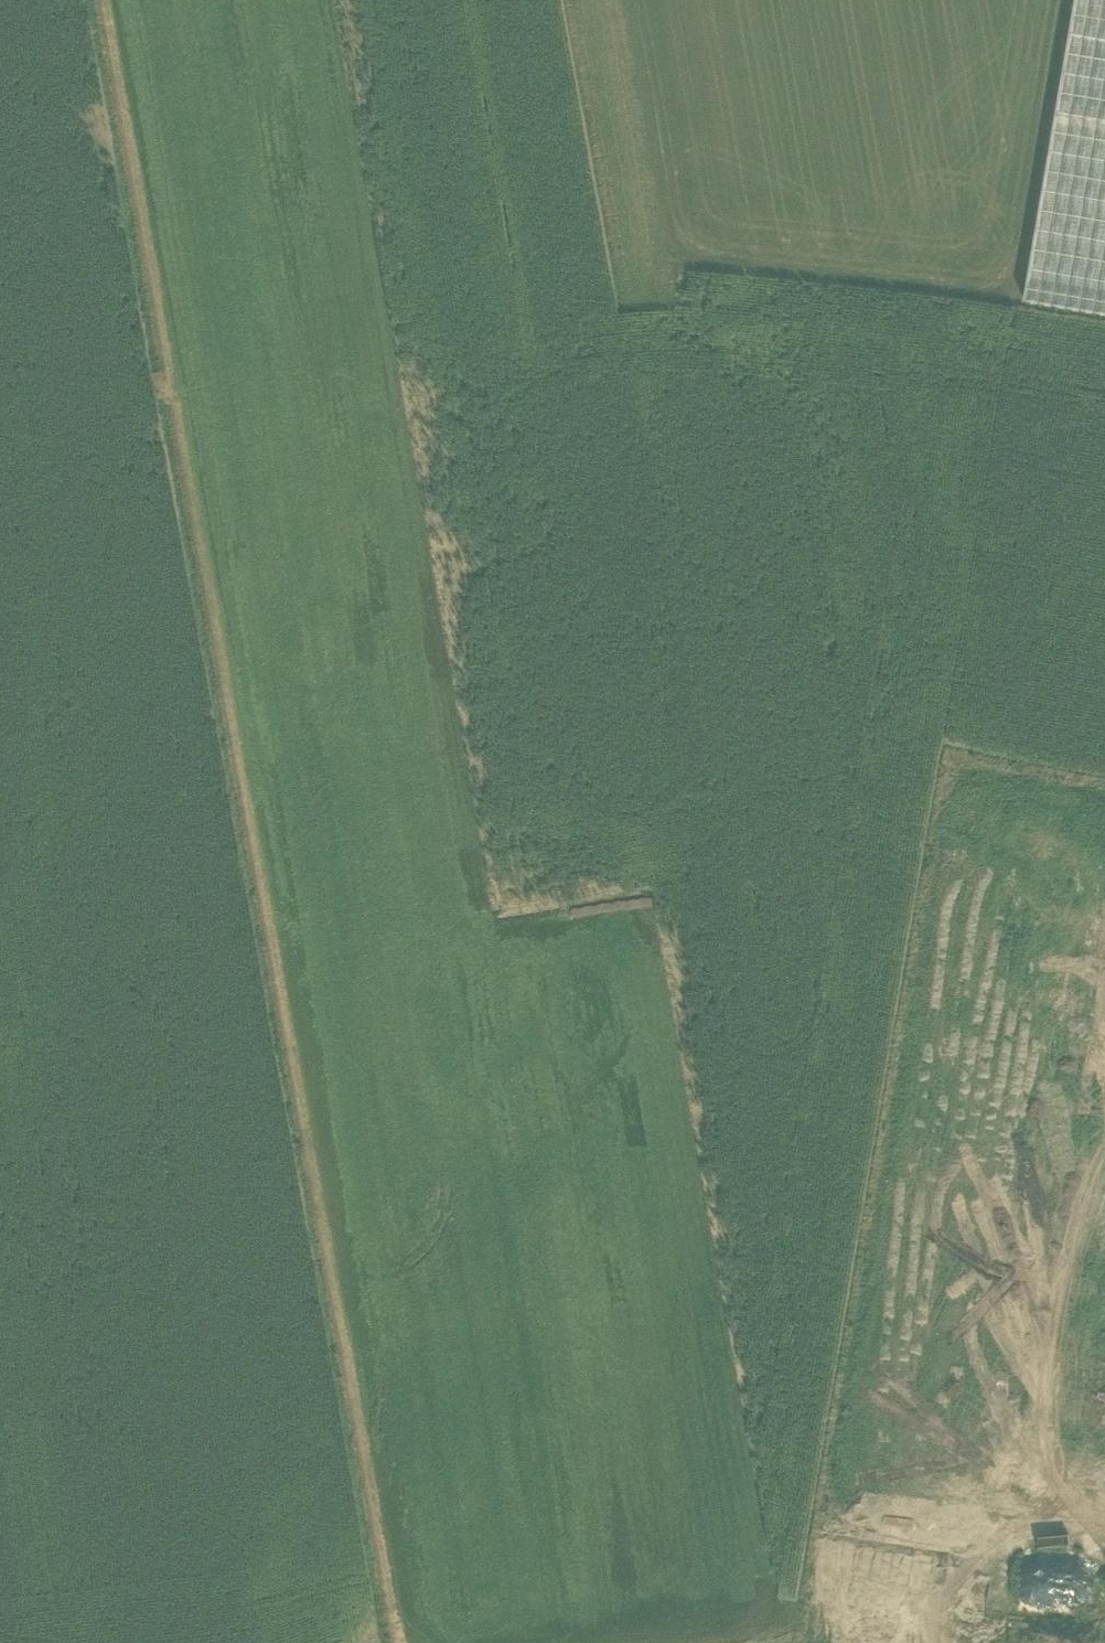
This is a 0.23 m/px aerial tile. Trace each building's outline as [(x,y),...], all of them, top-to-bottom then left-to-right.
[(1022,300),(1104,314),(1104,0),(1073,0),(1022,300)]
